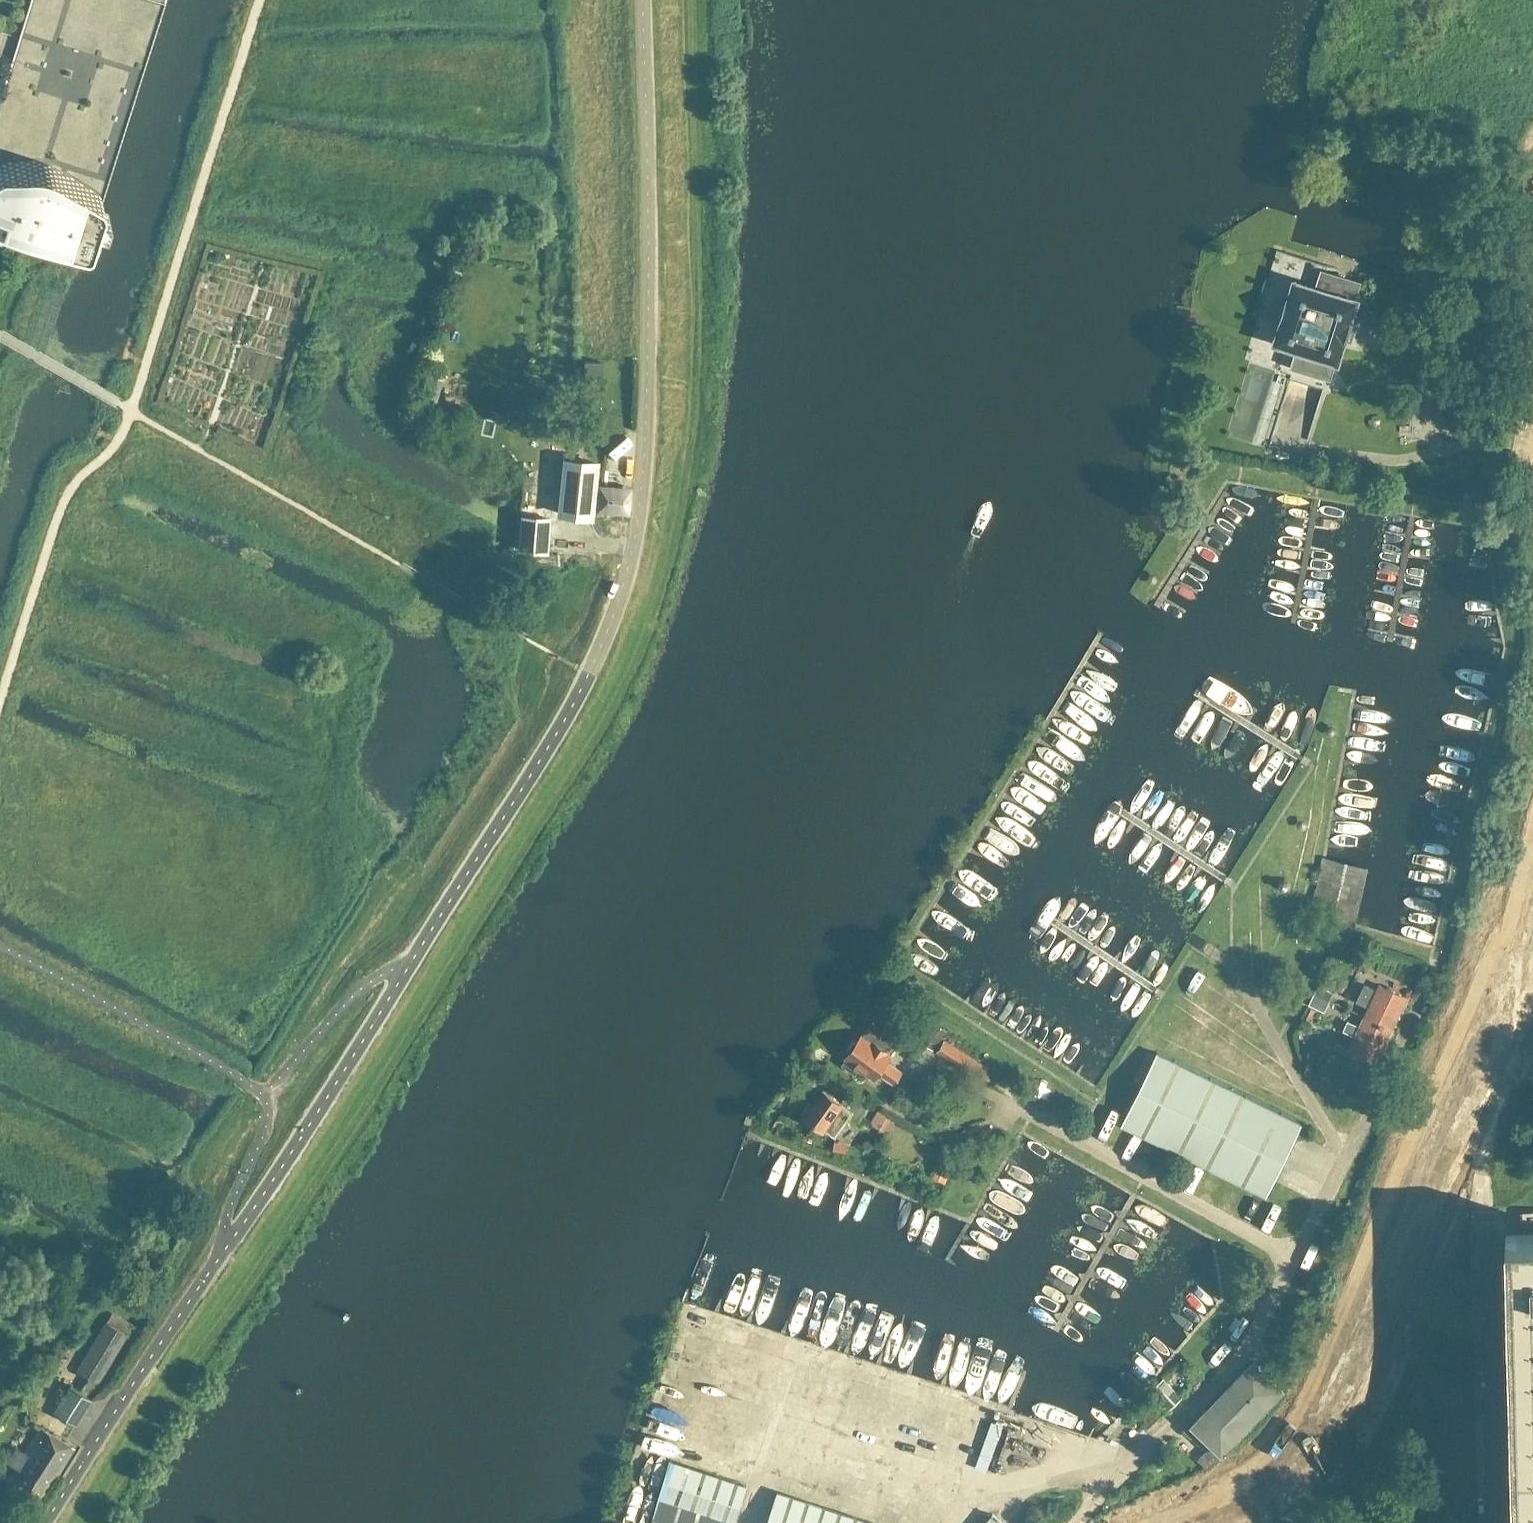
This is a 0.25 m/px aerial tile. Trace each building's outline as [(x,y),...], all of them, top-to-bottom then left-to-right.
[(165,2),(166,0),(31,0),(0,98),(0,162),(2,162),(29,159),(31,159),(35,159),(36,159),(38,160),(40,160),(43,161),(46,162),(49,163),(52,164),(97,193),(98,194),(99,195),(100,196),(100,197),(101,198),(101,200),(101,201),(101,203),(101,204),(165,2)] [(97,193),(52,164),(49,163),(46,162),(43,161),(40,160),(38,160),(36,159),(35,159),(31,159),(29,159),(2,162),(0,162),(0,218),(24,226),(25,222),(43,228),(42,231),(49,234),(83,244),(85,244),(87,244),(88,243),(89,242),(89,241),(101,204),(101,203),(101,201),(101,200),(101,198),(100,197),(100,196),(99,195),(98,194),(97,193)] [(1289,367),(1329,379),(1334,364),(1339,365),(1360,296),(1356,295),(1361,279),(1320,267),(1315,282),(1292,275),(1271,344),(1294,351),(1289,367)] [(624,511),(626,489),(600,487),(600,485),(570,482),(567,514),(597,517),(598,508),(624,511)] [(521,515),(517,547),(545,550),(549,518),(521,515)] [(1391,1029),(1406,997),(1379,984),(1376,990),(1364,984),(1357,1000),(1368,1006),(1364,1016),(1391,1029)] [(1330,1001),(1334,992),(1319,985),(1315,994),(1330,1001)] [(1326,1011),(1330,1001),(1315,994),(1310,1004),(1314,1005),(1326,1011)] [(1376,1062),(1391,1029),(1364,1016),(1359,1027),(1347,1021),(1343,1030),(1354,1036),(1349,1049),(1376,1062)] [(933,1050),(947,1030),(935,1022),(921,1042),(933,1050)] [(890,1057),(896,1048),(885,1040),(888,1036),(871,1023),(862,1036),(861,1036),(858,1041),(853,1040),(848,1048),(850,1052),(841,1064),(856,1075),(861,1067),(874,1077),(878,1072),(893,1083),(901,1072),(886,1061),(889,1056),(890,1057)] [(993,1072),(945,1041),(937,1053),(985,1084),(993,1072)] [(1157,1051),(1154,1058),(1124,1119),(1267,1192),(1302,1123),(1157,1051)] [(848,1093),(841,1103),(821,1089),(811,1105),(807,1102),(802,1111),(805,1113),(803,1116),(833,1137),(847,1117),(855,1122),(861,1114),(862,1114),(867,1107),(859,1101),(848,1093)] [(879,1109),(867,1130),(884,1141),(897,1119),(879,1109)] [(1509,1231),(1515,1460),(1532,1460),(1532,1230),(1509,1231)] [(75,1426),(91,1400),(88,1398),(127,1335),(103,1321),(72,1374),(84,1381),(78,1391),(70,1386),(54,1413),(75,1426)] [(1207,1469),(1283,1391),(1254,1362),(1186,1432),(1206,1451),(1197,1460),(1207,1469)] [(39,1503),(73,1448),(41,1427),(23,1455),(15,1450),(8,1461),(16,1467),(6,1483),(39,1503)] [(746,1486),(669,1460),(650,1522),(734,1522),(746,1486)] [(1515,1460),(1517,1522),(1532,1522),(1532,1460),(1515,1460)] [(777,1491),(767,1522),(876,1522),(777,1491)] [(992,1515),(985,1522),(1002,1522),(992,1515)]
